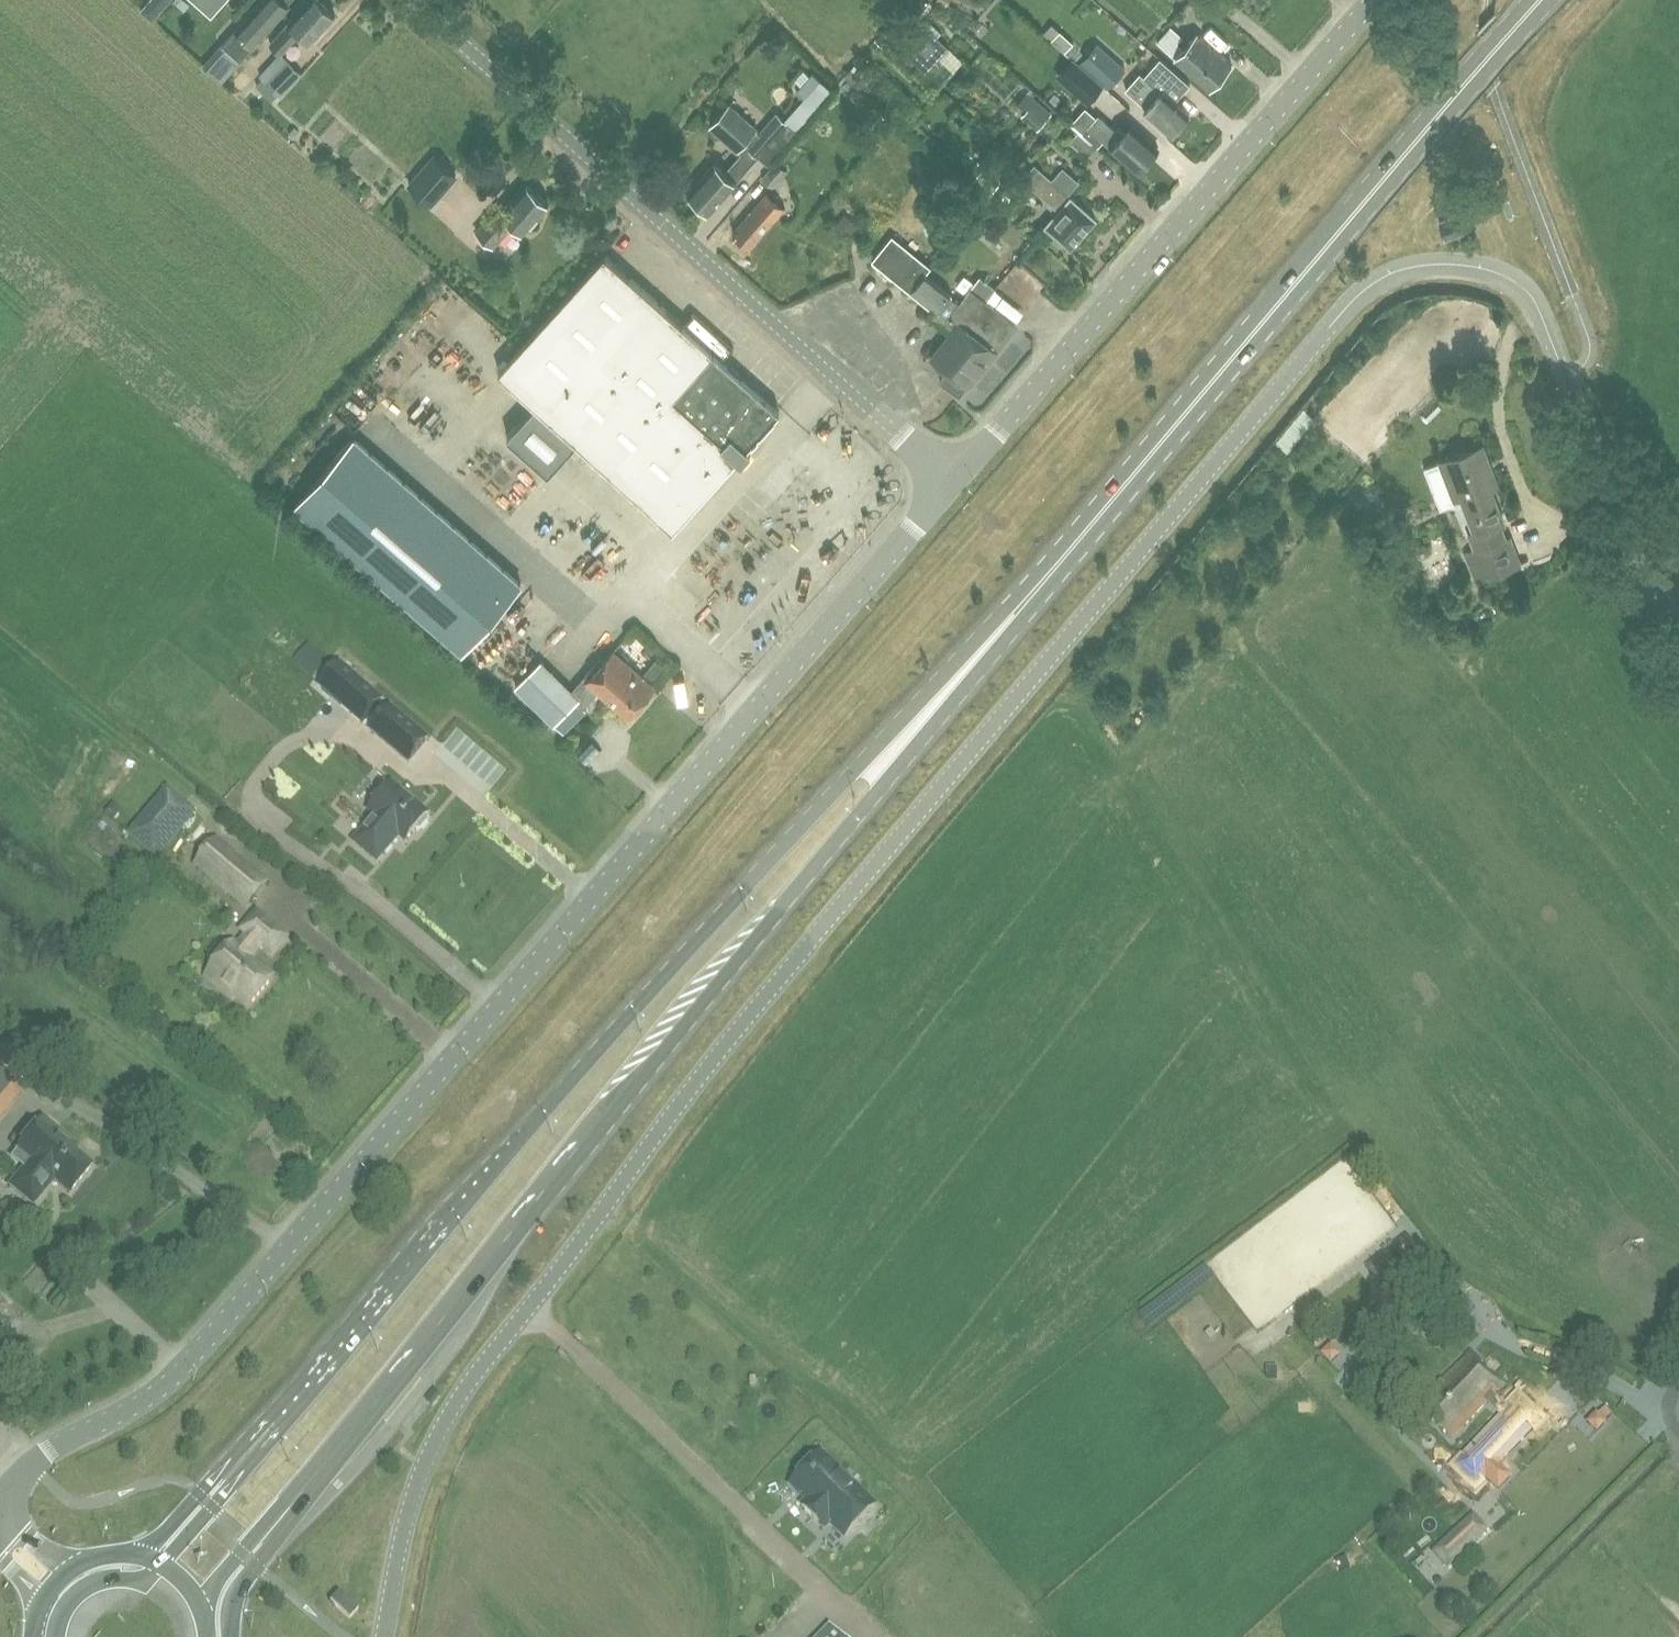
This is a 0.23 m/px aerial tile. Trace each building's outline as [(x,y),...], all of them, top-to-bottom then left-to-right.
[(212,17),(226,0),(193,0),(212,17)] [(254,46),(289,6),(282,0),(262,0),(222,45),(240,61),(254,46)] [(335,15),(319,0),(309,0),(289,21),(290,22),(270,44),(279,53),(259,75),(262,78),(256,85),(272,101),(278,94),(280,96),(303,73),(282,54),(301,33),(311,42),(335,15)] [(929,69),(942,56),(949,49),(923,24),(903,45),(929,69)] [(1066,53),(1074,43),(1060,30),(1051,41),(1058,47),(1058,46),(1066,53)] [(1210,90),(1232,65),(1197,35),(1175,60),(1210,90)] [(1108,89),(1127,68),(1098,42),(1079,64),(1103,84),(1108,89)] [(881,72),(863,56),(845,77),(863,93),(881,72)] [(1092,96),(1103,84),(1079,64),(1073,59),(1063,71),(1092,96)] [(794,110),(786,119),(777,112),(759,133),(757,131),(759,128),(730,103),(709,128),(738,152),(739,150),(742,153),(725,173),(724,173),(714,163),(687,193),(710,213),(736,184),(759,157),(768,165),(807,122),(829,95),(833,91),(813,73),(796,92),(804,99),(794,110)] [(1161,93),(1139,74),(1125,90),(1147,109),(1145,112),(1171,134),(1190,113),(1163,90),(1161,93)] [(857,93),(846,83),(830,101),(841,111),(847,104),(857,93)] [(1036,100),(1027,92),(1015,105),(1024,113),(1036,100)] [(1088,128),(1082,134),(1092,142),(1098,147),(1103,141),(1112,148),(1111,149),(1138,173),(1159,149),(1133,126),(1126,134),(1119,127),(1115,130),(1099,116),(1088,128)] [(1092,142),(1082,134),(1079,131),(1079,132),(1069,143),(1082,154),(1092,142)] [(456,176),(434,158),(411,183),(433,202),(456,176)] [(1095,219),(1067,195),(1080,182),(1064,167),(1058,174),(1053,180),(1035,164),(1033,167),(1023,178),(1028,182),(1027,184),(1045,199),(1043,201),(1052,208),(1053,206),(1058,210),(1044,226),(1071,248),(1095,219)] [(971,183),(988,197),(1000,184),(983,169),(971,183)] [(524,231),(548,204),(526,185),(502,212),(497,208),(476,232),(492,246),(510,226),(508,224),(511,220),(524,231)] [(760,201),(732,230),(750,246),(756,239),(761,244),(770,233),(764,229),(777,214),(760,201)] [(849,236),(859,225),(845,213),(835,225),(849,236)] [(951,295),(925,274),(931,266),(893,236),(887,243),(872,262),(933,310),(928,316),(950,333),(931,357),(947,370),(940,380),(959,395),(967,385),(968,385),(996,350),(995,350),(1015,325),(985,301),(994,290),(980,279),(959,305),(950,297),(951,295)] [(778,411),(603,255),(498,373),(535,406),(508,436),(549,473),(558,463),(576,443),(658,516),(657,517),(673,530),(730,466),(732,467),(733,467),(735,467),(736,467),(739,463),(739,460),(737,458),(779,412),(778,411)] [(462,653),(521,585),(355,439),(296,507),(462,653)] [(1505,521),(1475,448),(1439,463),(1454,501),(1462,498),(1476,532),(1470,534),(1476,549),(1465,554),(1475,581),(1517,565),(1501,523),(1505,521)] [(540,540),(549,551),(561,541),(552,530),(540,540)] [(1422,558),(1428,556),(1430,550),(1428,544),(1422,543),(1417,545),(1415,551),(1418,556),(1422,558)] [(652,687),(642,678),(613,653),(597,671),(593,668),(573,691),(541,661),(516,688),(563,734),(588,711),(584,708),(598,692),(628,719),(655,689),(652,687)] [(655,662),(642,678),(652,687),(666,672),(655,662)] [(322,689),(362,723),(381,700),(341,666),(322,689)] [(409,764),(429,740),(391,708),(371,731),(409,764)] [(428,822),(427,817),(429,814),(392,784),(369,812),(375,816),(353,842),(378,863),(399,837),(406,842),(416,830),(421,831),(428,822)] [(193,808),(167,786),(127,835),(152,857),(193,808)] [(197,864),(229,891),(237,898),(258,873),(218,840),(197,864)] [(233,944),(228,950),(223,945),(217,946),(208,957),(208,963),(214,967),(206,976),(234,999),(237,996),(249,1007),(273,978),(250,959),(261,945),(272,954),(285,939),(257,915),(244,930),(249,935),(238,949),(233,944)] [(26,1087),(2,1066),(0,1069),(0,1118),(26,1087)] [(53,1135),(40,1124),(41,1123),(40,1122),(16,1149),(17,1150),(19,1149),(31,1160),(9,1186),(32,1206),(51,1184),(58,1184),(68,1192),(67,1194),(68,1195),(92,1167),(91,1166),(90,1168),(74,1153),(78,1148),(57,1130),(53,1135)] [(1507,1407),(1494,1395),(1505,1383),(1469,1349),(1416,1404),(1452,1439),(1487,1402),(1501,1415),(1453,1465),(1476,1487),(1485,1477),(1497,1490),(1512,1476),(1499,1463),(1543,1417),(1520,1394),(1507,1407)] [(821,1454),(791,1485),(807,1501),(801,1506),(825,1529),(830,1524),(844,1537),(875,1507),(821,1454)] [(1447,1570),(1472,1546),(1486,1533),(1472,1518),(1433,1554),(1447,1570)]
